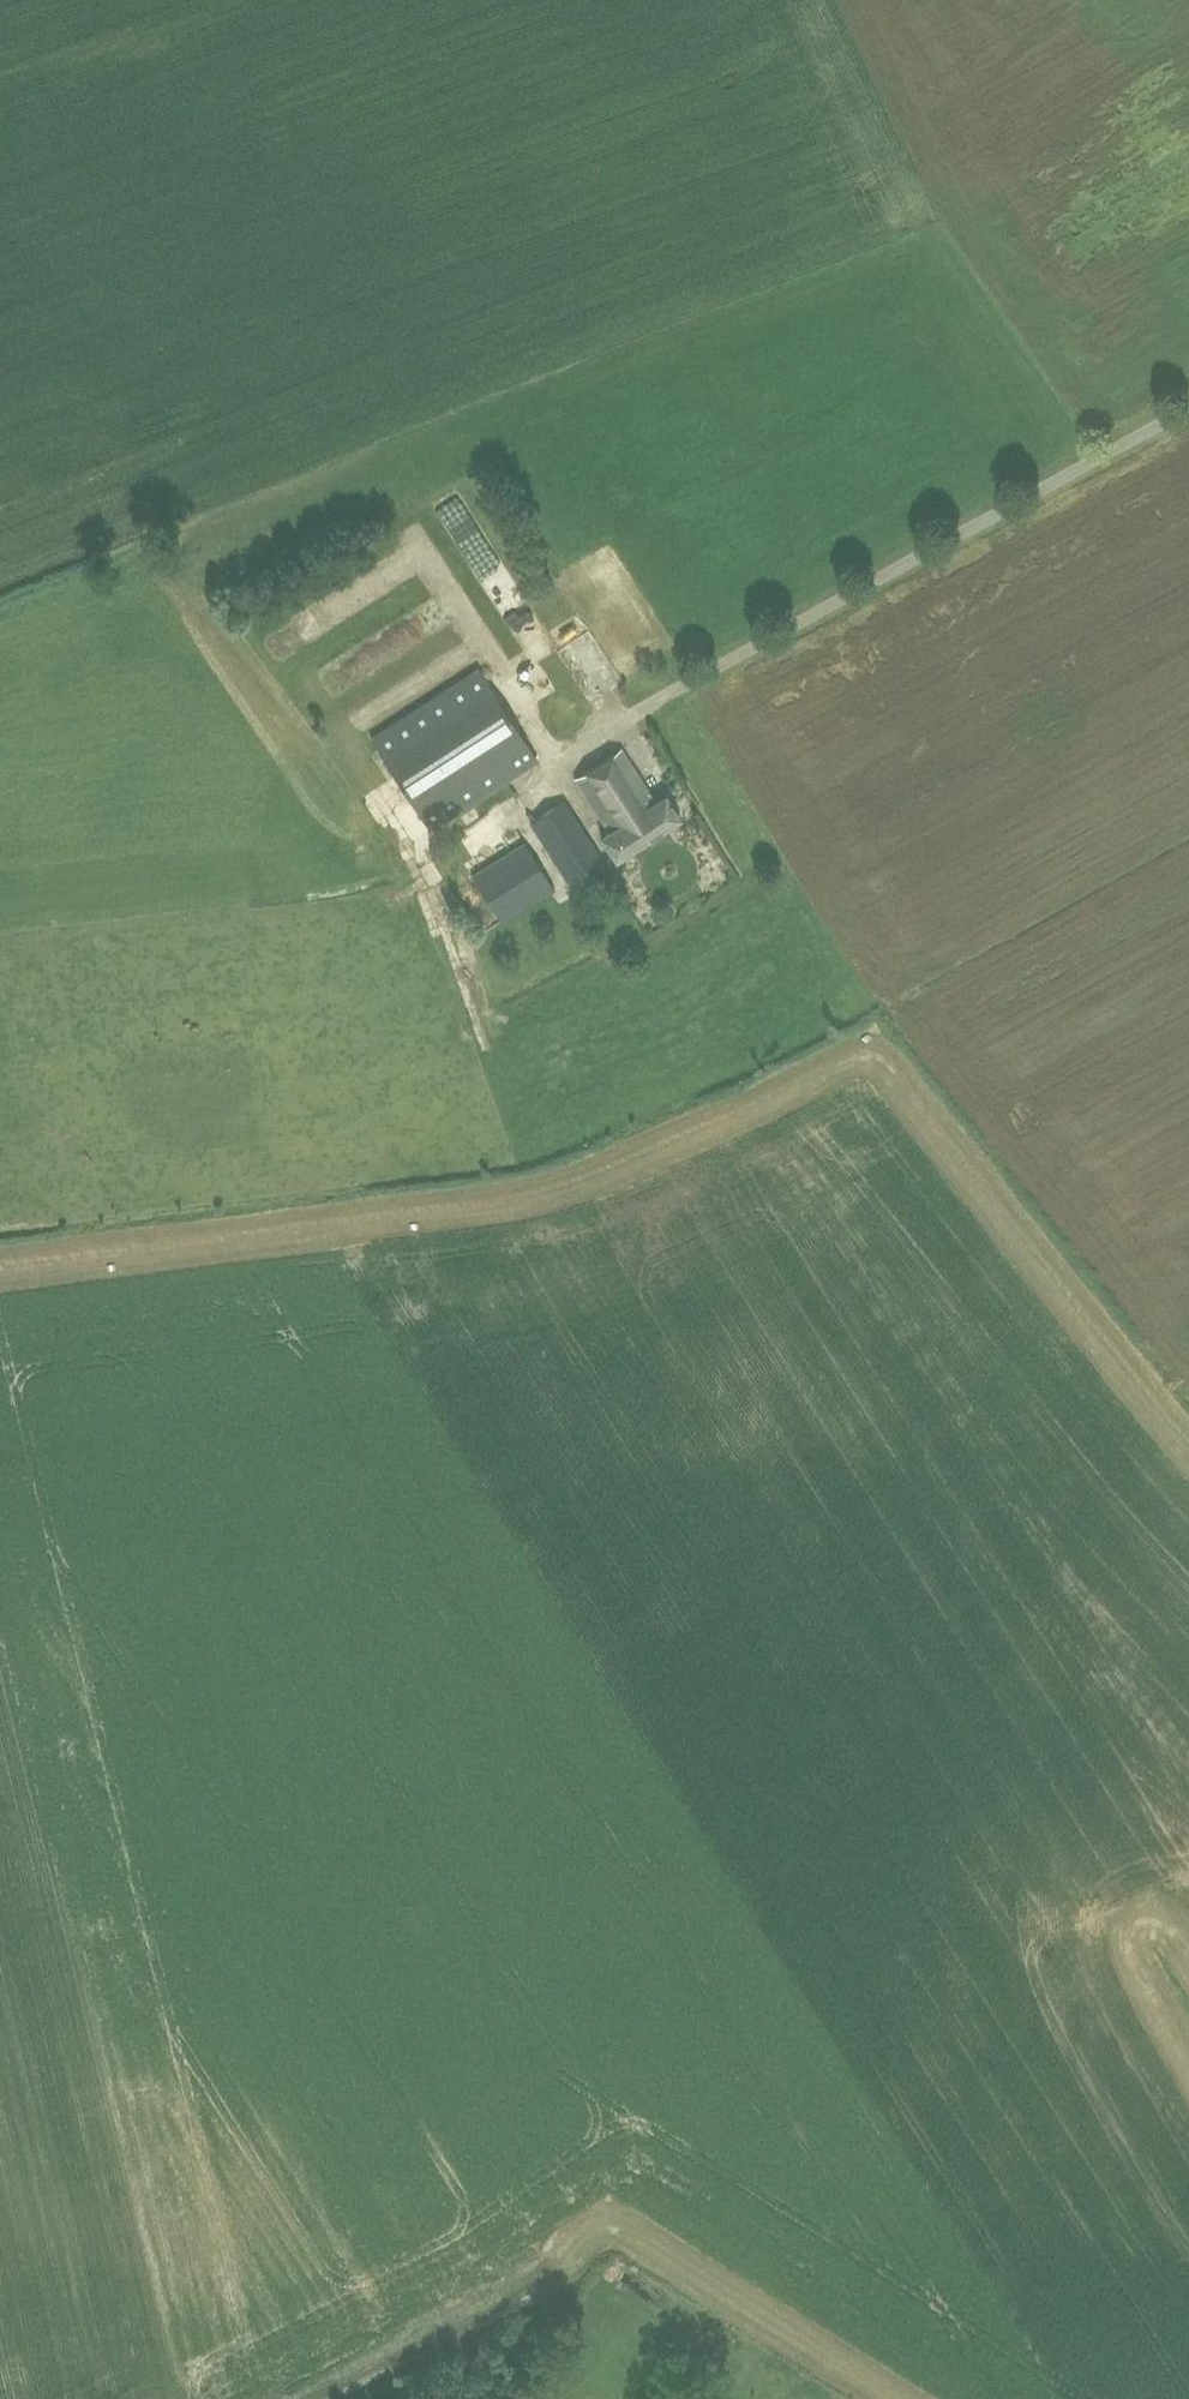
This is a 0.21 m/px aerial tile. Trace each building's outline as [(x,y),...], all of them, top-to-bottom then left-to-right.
[(325,591),(312,598),(321,616),(334,609),(325,591)] [(412,609),(351,632),(360,655),(421,632),(412,609)] [(562,664),(575,688),(554,699),(568,724),(596,708),(586,689),(611,675),(580,618),(534,643),(549,671),(562,664)] [(538,759),(478,668),(371,738),(431,829),(538,759)] [(621,747),(598,762),(648,839),(681,817),(666,793),(655,800),(621,747)] [(601,858),(565,800),(531,821),(567,878),(601,858)] [(457,819),(470,841),(499,823),(485,802),(457,819)] [(471,875),(485,896),(501,922),(554,888),(524,842),(471,875)]
